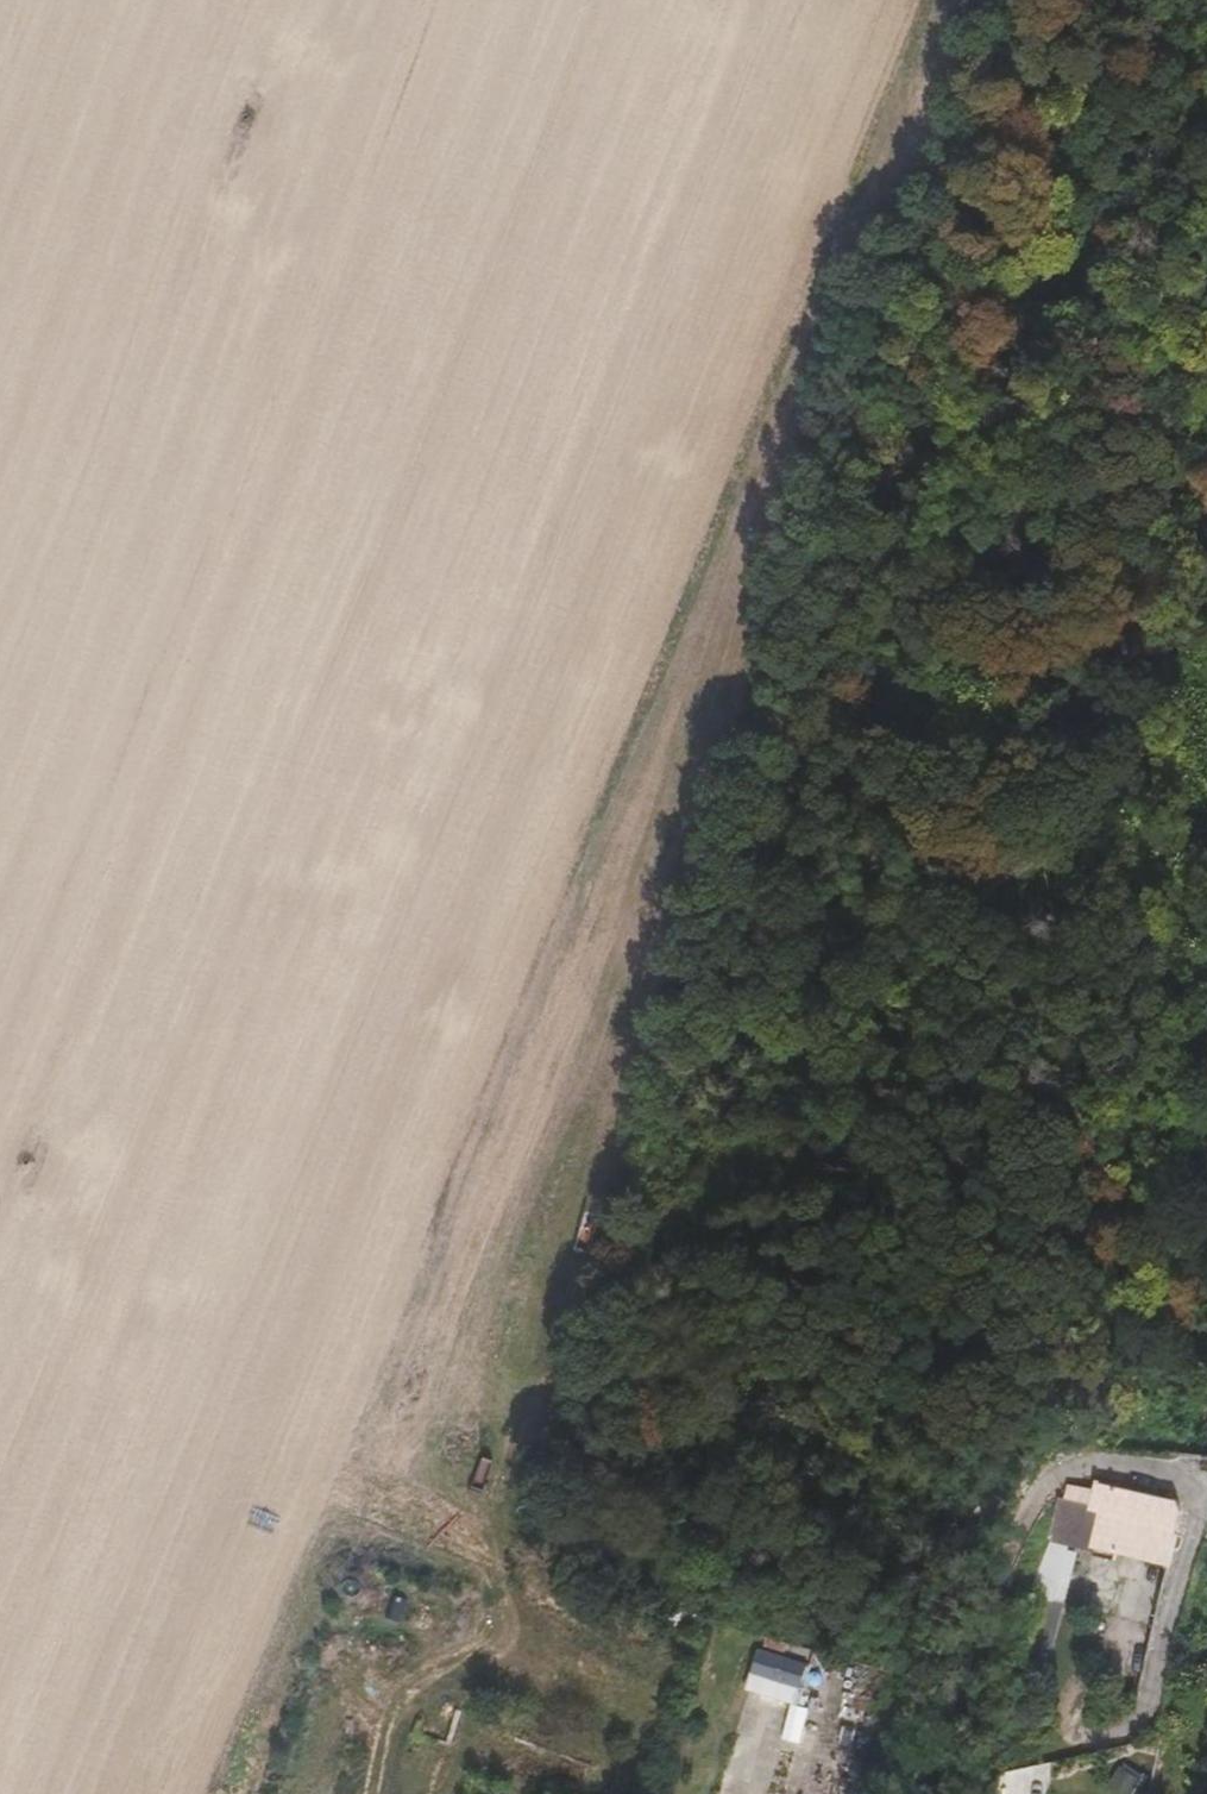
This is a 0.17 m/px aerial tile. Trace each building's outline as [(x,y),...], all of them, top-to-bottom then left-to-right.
[(1172,1565),(1183,1526),(1185,1515),(1180,1498),(1100,1478),(1092,1509),(1068,1501),(1058,1539),(1172,1565)] [(760,1648),(748,1687),(799,1703),(811,1663),(760,1648)] [(1145,1777),(1119,1767),(1110,1789),(1121,1793),(1137,1793),(1145,1777)]
